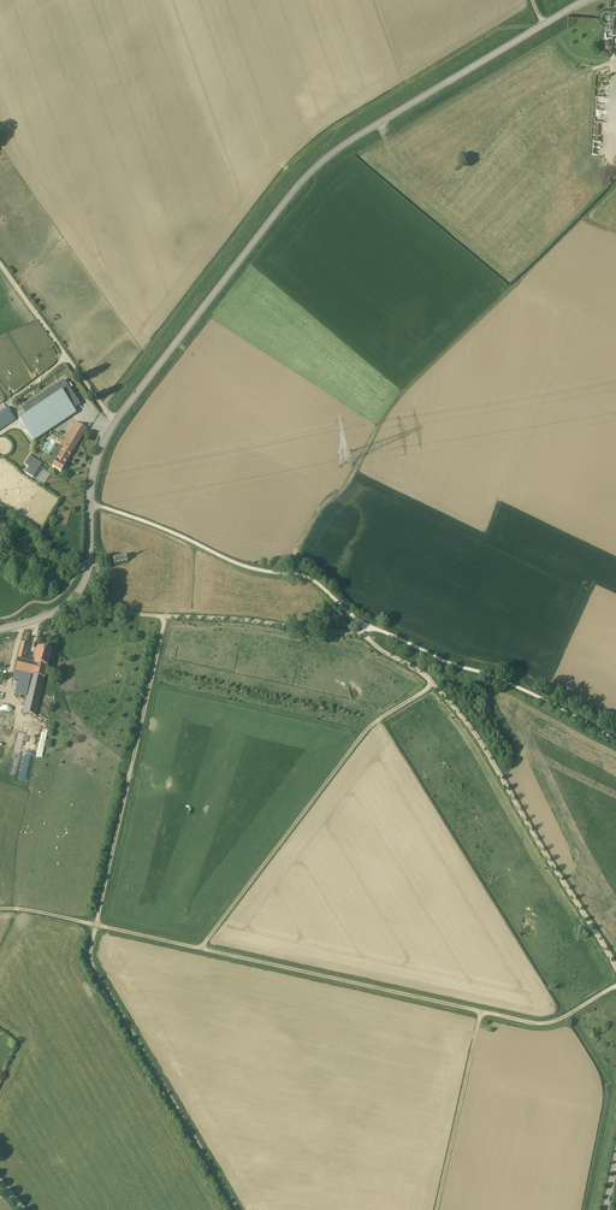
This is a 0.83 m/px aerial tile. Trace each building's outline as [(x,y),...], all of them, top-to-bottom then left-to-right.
[(610,40),(607,40),(604,42),(604,45),(606,48),(610,48),(612,46),(612,42),(610,40)] [(33,441),(76,413),(73,408),(79,404),(68,387),(64,380),(21,408),(26,415),(19,419),(33,441)] [(15,420),(7,407),(0,412),(0,430),(15,420)] [(86,429),(82,426),(75,422),(61,445),(64,447),(56,460),(53,458),(52,458),(49,463),(49,465),(61,472),(65,465),(64,465),(72,452),(86,429)] [(31,463),(27,460),(24,465),(28,467),(25,472),(33,477),(40,467),(32,462),(31,463)] [(128,560),(129,560),(129,559),(128,559),(128,557),(128,556),(127,556),(126,555),(125,555),(122,556),(121,556),(118,557),(118,556),(117,556),(117,557),(114,558),(114,557),(113,557),(113,558),(113,559),(114,558),(114,563),(114,564),(115,564),(118,563),(119,564),(119,563),(123,562),(123,563),(123,562),(127,562),(127,561),(128,560)] [(26,650),(28,644),(22,642),(18,658),(18,659),(13,681),(20,683),(21,680),(29,682),(28,688),(23,687),(21,696),(26,697),(23,712),(37,715),(51,651),(38,648),(35,662),(24,660),(26,650)]
